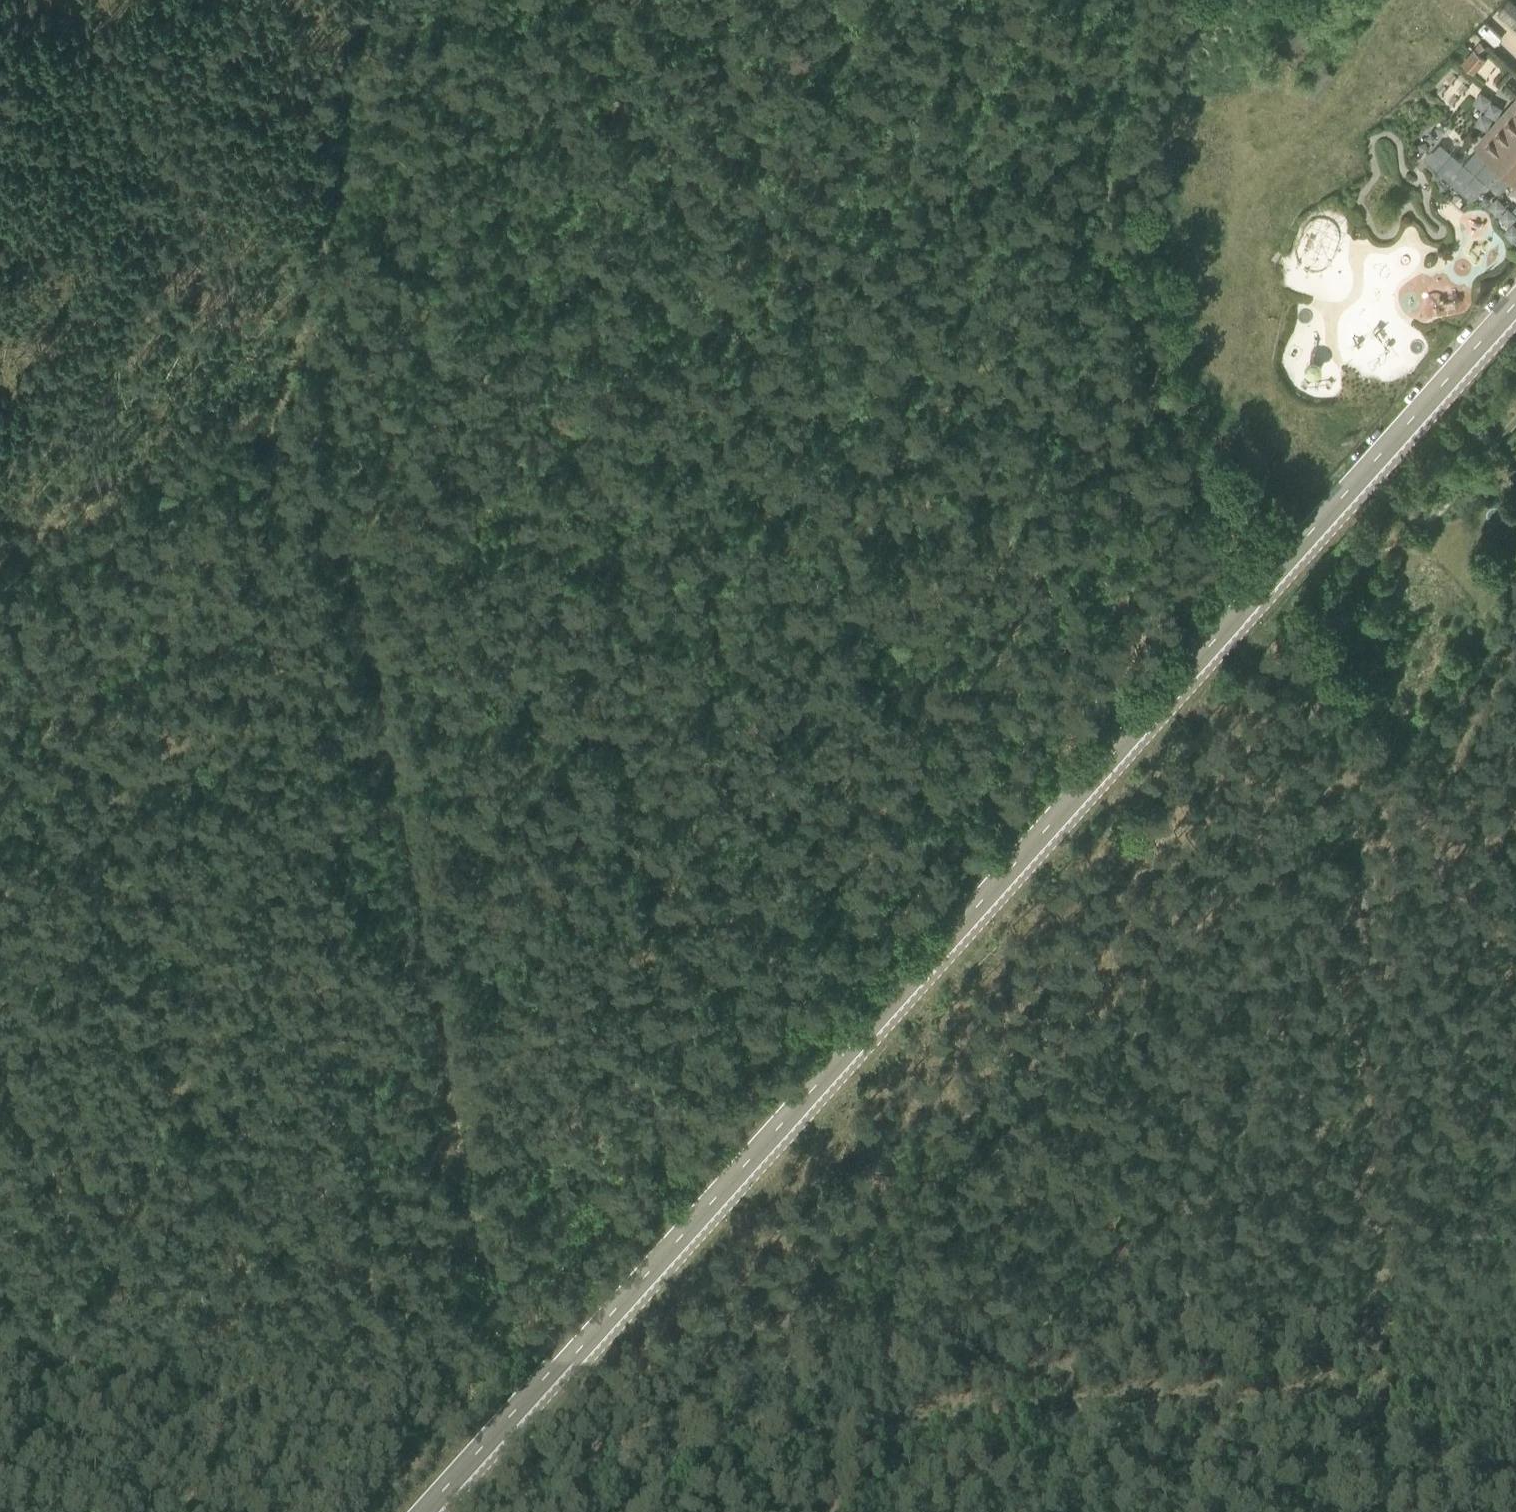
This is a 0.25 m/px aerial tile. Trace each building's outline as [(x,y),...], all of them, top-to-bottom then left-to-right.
[(1511,0),(1506,0),(1495,12),(1515,30),(1515,4),(1511,0)] [(1477,28),(1494,44),(1501,37),(1484,21),(1477,28)] [(1459,62),(1473,73),(1485,58),(1480,54),(1486,48),(1479,41),(1473,48),(1472,47),(1459,62)] [(1475,140),(1503,165),(1515,150),(1515,94),(1475,140)] [(1438,127),(1430,127),(1420,138),(1421,145),(1435,161),(1455,140),(1438,127)] [(1281,287),(1320,300),(1325,281),(1286,270),(1281,287)] [(1461,420),(1455,426),(1470,443),(1476,438),(1461,420)]
